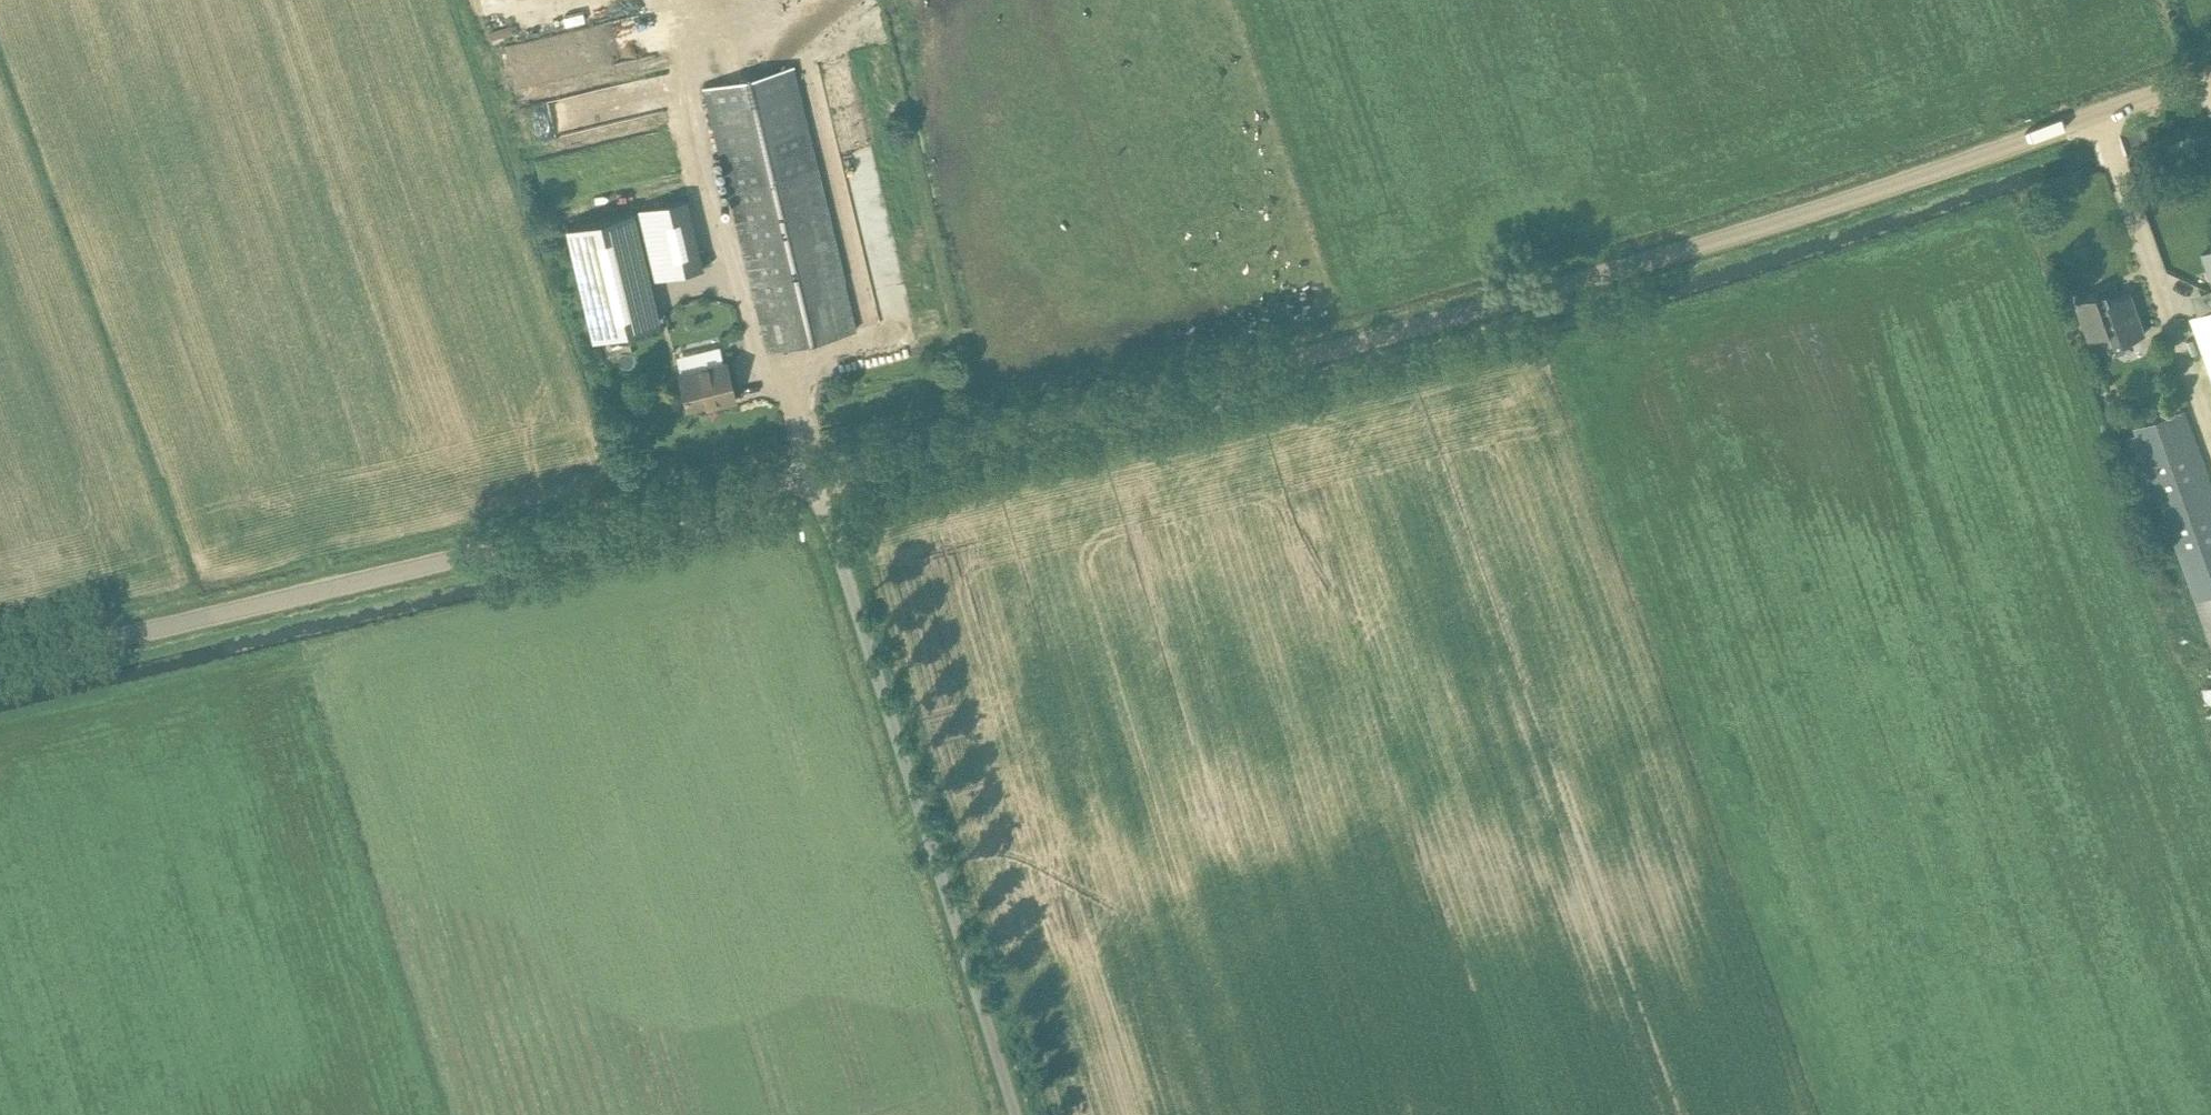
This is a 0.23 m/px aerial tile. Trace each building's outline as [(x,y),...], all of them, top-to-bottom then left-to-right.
[(792,66),(704,87),(767,351),(855,330),(792,66)] [(642,207),(565,226),(592,337),(657,322),(647,279),(701,266),(698,254),(685,197),(642,207)] [(2202,253),(2210,278),(2210,250),(2202,253)] [(2097,291),(2075,298),(2083,319),(2089,337),(2110,331),(2116,348),(2126,345),(2125,341),(2146,334),(2138,313),(2131,292),(2110,299),(2109,296),(2107,290),(2098,293),(2097,291)] [(2191,314),(2192,316),(2200,337),(2210,369),(2210,307),(2199,312),(2191,314)] [(726,360),(678,371),(686,406),(714,399),(715,404),(735,399),(726,360)] [(2122,437),(2144,498),(2158,494),(2194,597),(2210,592),(2210,477),(2186,406),(2134,424),(2136,432),(2122,437)]
